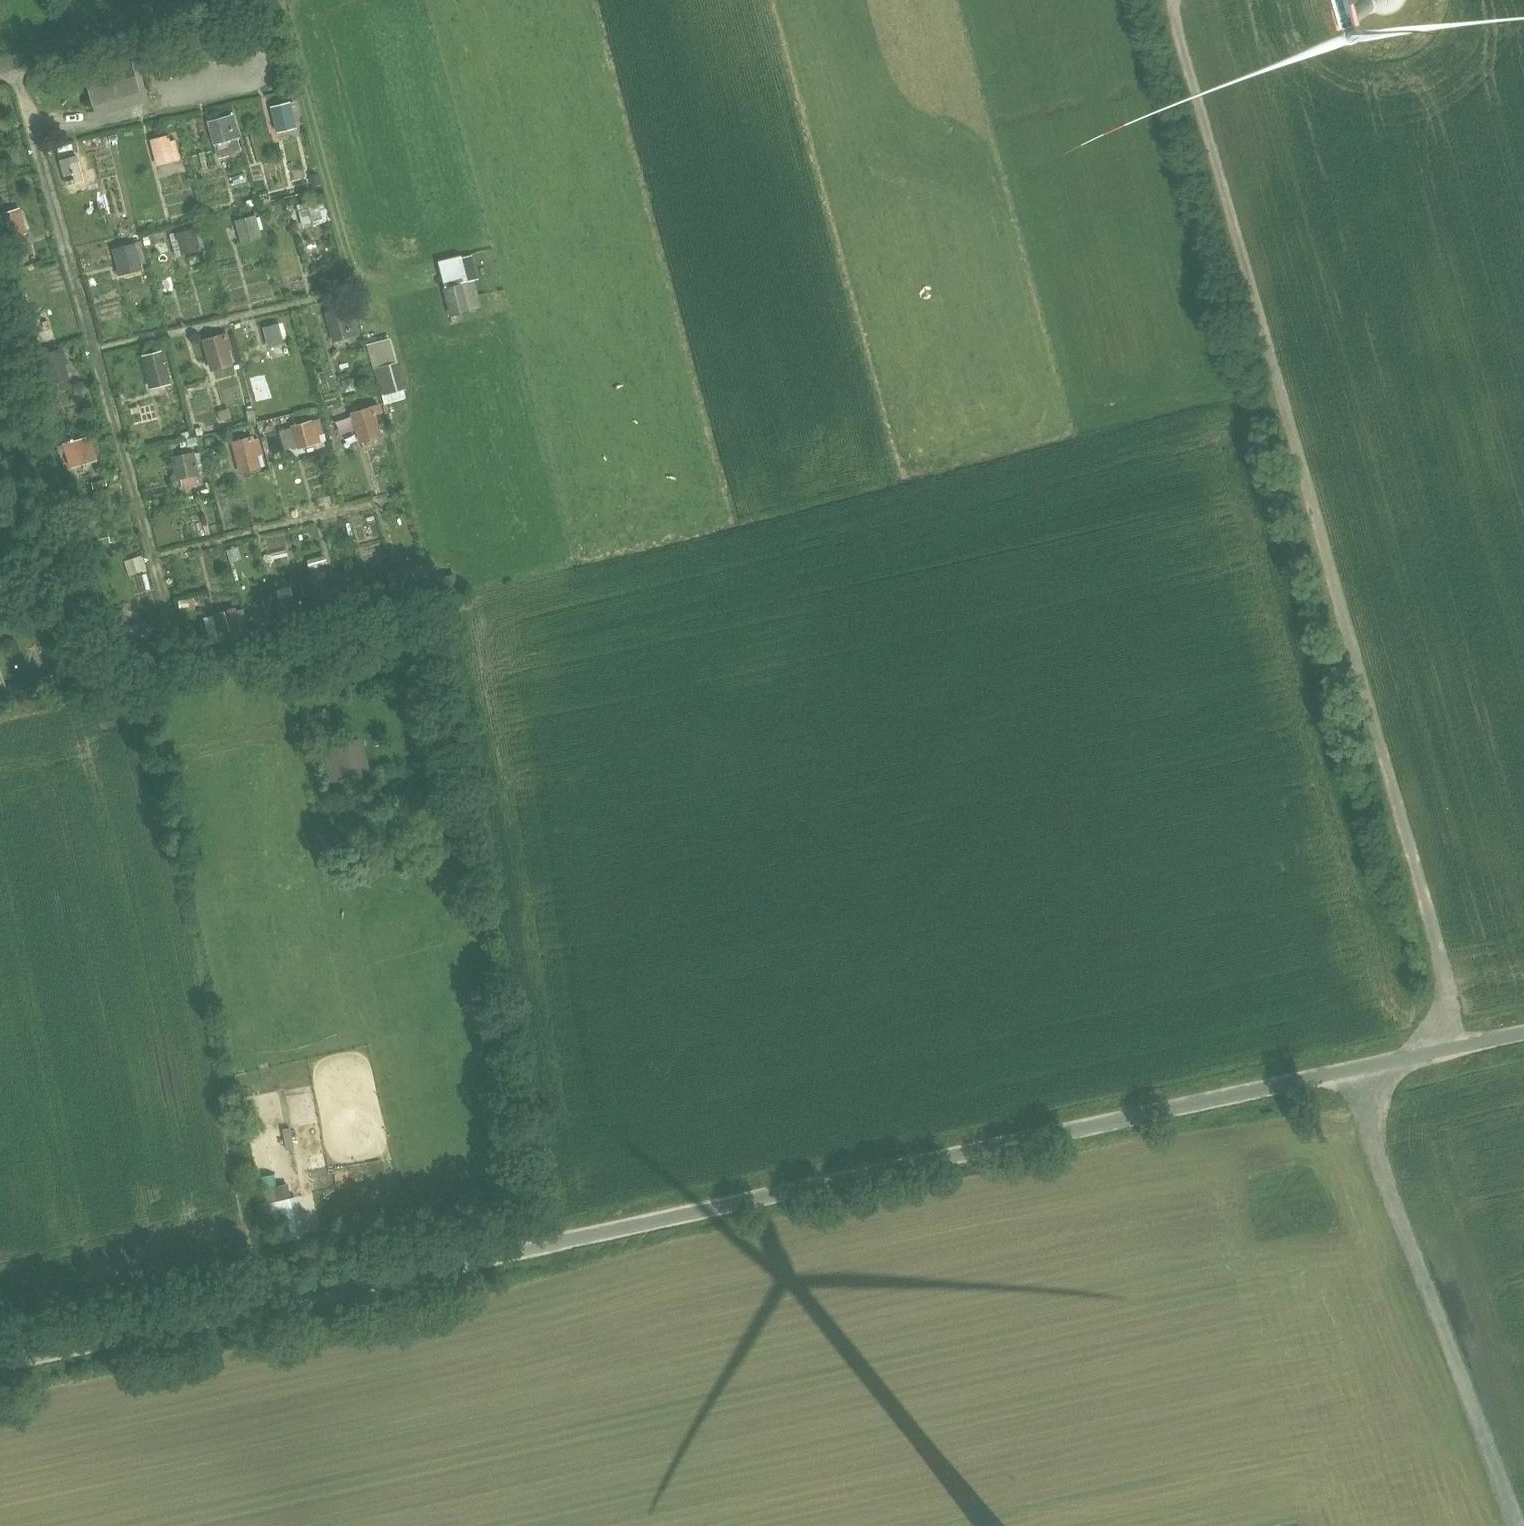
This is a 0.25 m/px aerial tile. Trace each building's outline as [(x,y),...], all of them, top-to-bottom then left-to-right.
[(121,78),(135,73),(131,60),(116,65),(121,78)] [(135,77),(89,90),(93,104),(139,91),(135,77)] [(295,123),(291,106),(296,105),(295,102),(274,107),(278,127),(295,123)] [(239,137),(233,115),(228,117),(234,138),(239,137)] [(234,138),(228,117),(211,121),(217,143),(234,138)] [(169,135),(153,139),(157,158),(173,154),(171,142),(169,135)] [(217,157),(248,150),(245,137),(214,145),(217,157)] [(179,152),(176,140),(171,142),(173,154),(174,154),(179,152)] [(317,201),(300,205),(301,211),(307,209),(311,225),(320,222),(320,224),(322,223),(322,222),(323,222),(317,201)] [(0,205),(0,228),(12,224),(6,203),(0,205)] [(255,216),(238,221),(244,241),(261,237),(255,216)] [(195,229),(178,234),(179,239),(182,238),(186,253),(200,250),(200,249),(201,249),(201,246),(199,247),(196,235),(195,229)] [(134,244),(117,248),(122,268),(139,263),(134,244)] [(462,258),(461,256),(439,260),(445,288),(463,284),(467,283),(462,258)] [(478,281),(473,256),(462,258),(467,283),(478,281)] [(463,284),(445,288),(451,313),(468,309),(463,284)] [(345,307),(328,312),(334,333),(348,329),(349,330),(351,330),(353,336),(360,334),(355,315),(348,317),(345,307)] [(283,323),(264,328),(268,344),(287,339),(283,323)] [(224,336),(206,341),(212,362),(230,357),(226,342),(225,339),(226,338),(226,337),(224,337),(224,336)] [(368,344),(375,369),(398,363),(391,338),(368,344)] [(61,350),(43,355),(52,384),(65,380),(62,369),(67,368),(61,350)] [(162,351),(145,356),(152,381),(169,376),(162,351)] [(398,363),(375,369),(382,395),(405,389),(398,363)] [(372,407),(354,412),(361,434),(379,428),(374,414),(382,412),(379,405),(372,407)] [(316,420),(312,421),(318,442),(322,441),(316,420)] [(312,421),(294,427),(300,447),(318,442),(312,421)] [(90,437),(75,442),(74,439),(72,440),(72,442),(73,443),(72,443),(74,449),(79,464),(96,459),(90,437)] [(253,438),(235,443),(241,465),(258,460),(257,456),(254,443),(253,438)] [(262,454),(259,441),(254,443),(257,456),(262,454)] [(74,449),(72,443),(73,443),(72,442),(66,444),(68,450),(74,449)] [(193,453),(175,457),(180,478),(198,474),(193,453)] [(105,479),(92,484),(94,491),(107,487),(105,479)] [(130,576),(148,570),(144,556),(126,561),(130,576)] [(318,583),(304,585),(307,602),(321,600),(318,583)] [(369,601),(366,591),(359,593),(362,603),(369,601)] [(0,596),(0,610),(18,605),(15,593),(0,596)] [(296,596),(279,601),(285,621),(294,619),(302,617),(302,616),(303,616),(303,614),(301,615),(296,596)] [(269,605),(257,604),(257,620),(269,620),(269,605)] [(234,610),(217,614),(223,636),(240,632),(238,623),(234,610)] [(302,617),(294,619),(295,626),(310,622),(308,616),(302,617)] [(246,620),(238,623),(240,632),(249,629),(246,620)] [(361,738),(325,747),(336,789),(372,780),(361,738)] [(291,1128),(284,1130),(288,1149),(294,1148),(291,1128)] [(277,1186),(274,1174),(260,1178),(263,1190),(277,1186)] [(292,1198),(288,1184),(277,1186),(263,1190),(266,1205),(292,1198)] [(292,1198),(266,1205),(276,1242),(306,1235),(296,1197),(292,1198)]
